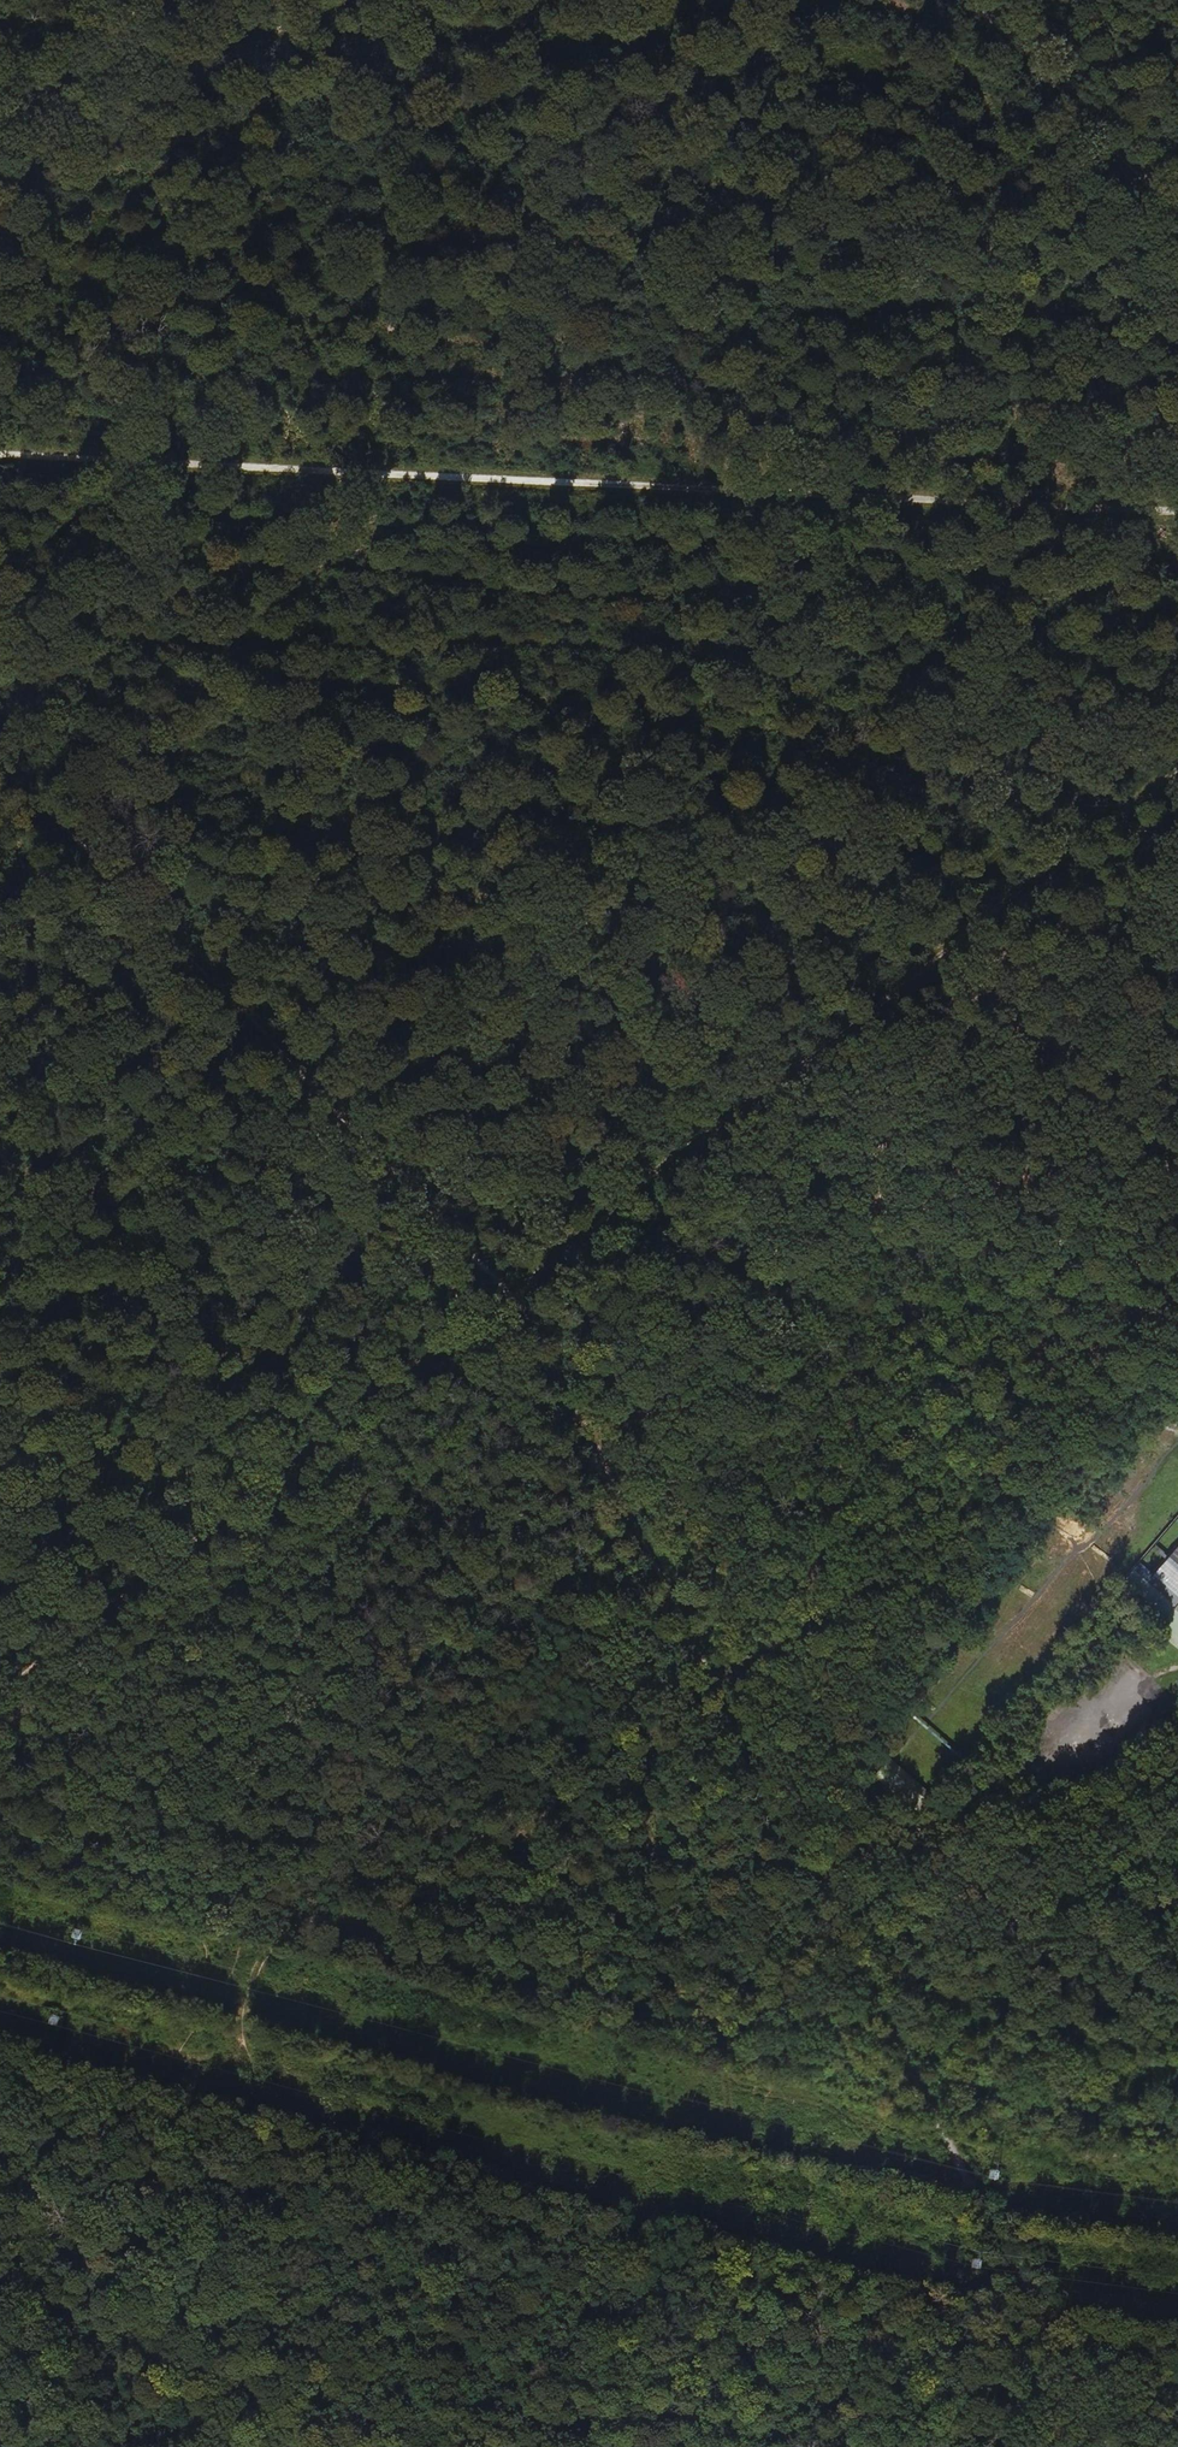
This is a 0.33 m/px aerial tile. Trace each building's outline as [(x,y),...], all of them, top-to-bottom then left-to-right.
[(1113,1594),(1177,1648),(1177,1594),(1140,1562),(1113,1594)]
